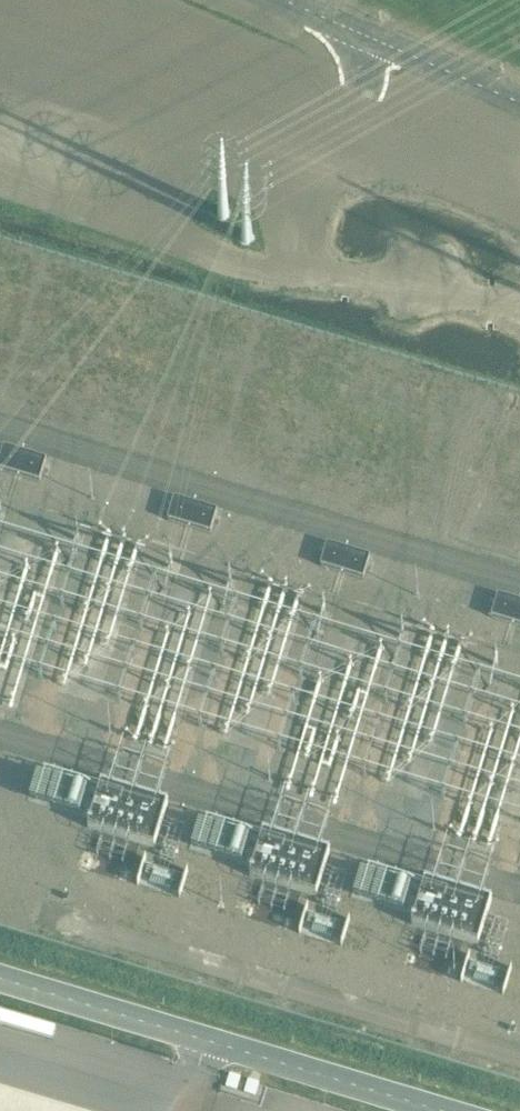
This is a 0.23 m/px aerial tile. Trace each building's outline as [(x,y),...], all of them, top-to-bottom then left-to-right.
[(0,455),(0,471),(39,483),(46,461),(2,448),(0,455)] [(173,499),(167,521),(209,534),(216,512),(173,499)] [(326,545),(319,567),(362,580),(369,558),(326,545)] [(491,619),(519,627),(519,602),(497,596),(491,619)] [(101,784),(88,829),(152,848),(166,804),(101,784)] [(263,833),(249,877),(315,897),(328,853),(263,833)] [(425,882),(412,925),(477,945),(490,902),(425,882)]
